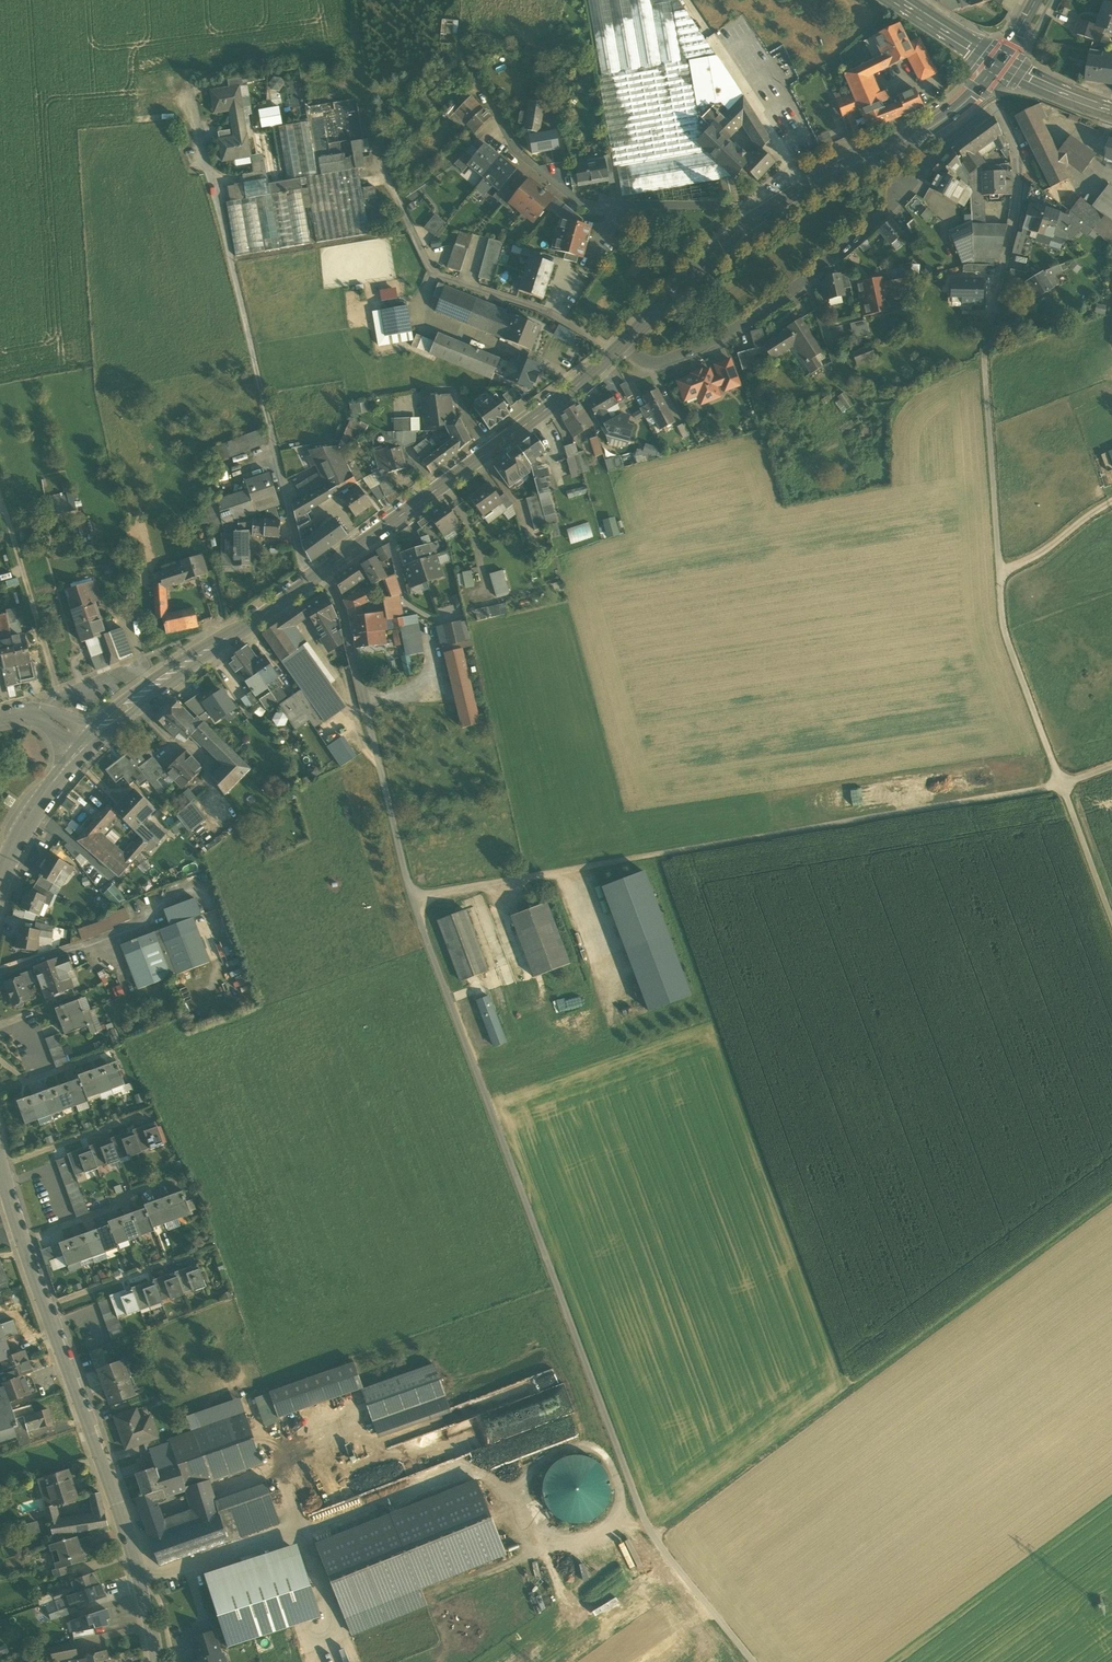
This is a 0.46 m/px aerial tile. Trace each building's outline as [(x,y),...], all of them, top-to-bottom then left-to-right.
[(622,196),(734,177),(711,155),(711,156),(698,144),(698,142),(711,130),(701,120),(701,119),(699,117),(697,108),(689,61),(716,56),(678,0),(588,0),(601,76),(598,76),(614,167),(617,166),(622,196)] [(962,9),(959,0),(937,0),(937,1),(954,12),(962,9)] [(962,9),(971,7),(969,0),(959,0),(962,9)] [(1111,31),(1111,6),(1106,3),(1098,26),(1098,27),(1104,29),(1111,31)] [(1075,33),(1087,38),(1093,24),(1080,20),(1075,33)] [(876,59),(882,71),(907,58),(914,54),(909,44),(899,24),(872,37),(881,56),(881,57),(876,59)] [(1087,38),(1095,41),(1099,32),(1103,33),(1104,29),(1098,27),(1098,26),(1093,24),(1087,38)] [(881,56),(872,37),(864,41),(873,61),(876,59),(881,57),(881,56)] [(907,58),(922,86),(939,77),(919,38),(909,44),(914,54),(907,58)] [(1104,52),(1090,50),(1086,81),(1111,85),(1111,53),(1104,52)] [(719,104),(737,86),(716,56),(689,61),(697,108),(719,104)] [(866,64),(872,76),(873,75),(882,71),(876,59),(873,61),(866,64)] [(844,76),(852,93),(860,111),(881,103),(877,94),(870,77),(872,76),(866,64),(845,74),(844,75),(844,76)] [(880,93),(873,75),(872,76),(870,77),(877,94),(880,93)] [(281,78),(274,77),(269,83),(272,91),(279,92),(285,86),(281,78)] [(227,80),(229,89),(239,87),(243,87),(241,78),(227,80)] [(248,86),(243,87),(239,87),(242,107),(242,108),(251,106),(248,86)] [(737,86),(719,104),(713,109),(712,108),(701,119),(701,120),(711,130),(698,142),(698,144),(711,156),(711,155),(734,177),(735,178),(735,177),(743,169),(742,168),(746,163),(725,142),(741,125),(754,113),(737,86)] [(215,113),(230,110),(242,108),(242,107),(239,87),(229,89),(229,90),(222,91),(222,90),(211,92),(215,112),(215,113)] [(900,103),(905,116),(906,115),(908,114),(922,108),(923,108),(914,89),(897,96),(900,103)] [(887,90),(880,93),(877,94),(881,103),(890,100),(891,99),(887,90)] [(852,115),(860,111),(852,93),(841,97),(839,93),(835,95),(839,106),(843,118),(852,115)] [(454,113),(466,125),(483,108),(471,96),(458,109),(454,113)] [(860,111),(867,129),(868,129),(897,118),(892,106),(890,100),(881,103),(860,111)] [(527,114),(529,102),(522,101),(520,112),(521,113),(527,114)] [(524,133),(539,134),(545,103),(529,102),(527,114),(521,113),(519,124),(525,125),(524,133)] [(892,106),(897,118),(905,116),(900,103),(892,106)] [(443,114),(449,119),(454,113),(458,109),(453,104),(443,114)] [(699,117),(701,119),(712,108),(713,109),(719,104),(697,108),(699,117)] [(1040,104),(1031,108),(1038,121),(1047,116),(1040,104)] [(251,106),(242,108),(245,127),(250,126),(249,116),(252,115),(251,106)] [(279,106),(258,110),(262,128),(282,124),(279,106)] [(832,109),(837,120),(843,118),(839,106),(832,109)] [(245,127),(242,108),(230,110),(234,138),(231,138),(219,140),(223,161),(235,159),(234,156),(241,154),(242,155),(250,154),(247,135),(246,135),(245,127)] [(491,117),(483,108),(466,125),(475,134),(491,117)] [(1063,171),(1070,164),(1057,153),(1055,154),(1038,121),(1031,108),(1015,117),(1050,188),(1068,180),(1063,171)] [(466,125),(454,113),(449,119),(460,131),(466,125)] [(754,113),(741,125),(758,151),(759,149),(760,150),(760,149),(761,150),(770,140),(755,116),(754,113)] [(859,132),(852,115),(843,118),(849,135),(848,135),(849,136),(856,134),(859,132)] [(957,159),(972,151),(994,139),(1002,135),(993,117),(954,146),(951,149),(957,159)] [(287,181),(300,179),(317,176),(308,122),(278,127),(287,181)] [(264,161),(267,179),(268,184),(283,181),(274,127),(259,130),(264,161)] [(218,132),(219,140),(231,138),(230,130),(218,132)] [(558,150),(559,150),(556,132),(529,136),(532,154),(545,152),(558,150)] [(817,136),(822,148),(833,143),(828,132),(817,136)] [(999,148),(1010,164),(1011,163),(1007,146),(1002,135),(994,139),(999,148)] [(1069,137),(1057,153),(1070,164),(1082,173),(1095,156),(1069,137)] [(999,148),(994,139),(972,151),(978,159),(999,148)] [(368,140),(360,141),(362,154),(369,152),(368,140)] [(356,169),(358,168),(364,167),(362,154),(360,141),(351,142),(356,169)] [(319,165),(321,175),(356,169),(351,142),(344,143),(345,154),(343,154),(345,161),(319,165)] [(476,143),(466,152),(473,158),(482,147),(476,143)] [(469,165),(484,177),(500,157),(485,144),(482,147),(473,158),(468,164),(469,165)] [(743,169),(756,182),(774,163),(761,150),(760,149),(760,150),(759,149),(758,151),(746,163),(742,168),(743,169)] [(932,171),(938,174),(938,173),(946,178),(946,177),(950,174),(955,167),(959,163),(957,159),(951,149),(939,163),(932,171)] [(560,163),(558,150),(545,152),(547,165),(560,163)] [(985,223),(984,200),(986,195),(983,195),(982,177),(979,177),(975,170),(981,165),(978,159),(972,151),(957,159),(959,163),(969,180),(969,187),(970,190),(970,197),(970,206),(971,210),(972,224),(985,223)] [(454,165),(463,172),(468,167),(469,165),(468,164),(473,158),(466,152),(463,156),(454,164),(454,165)] [(251,164),(251,163),(250,154),(242,155),(241,154),(234,156),(235,159),(236,167),(251,164)] [(318,158),(319,165),(345,161),(343,154),(318,158)] [(604,161),(607,174),(613,173),(610,155),(603,157),(604,161)] [(516,170),(500,157),(484,177),(482,178),(476,187),(486,195),(492,187),(498,191),(499,192),(503,186),(516,170)] [(242,175),(243,183),(267,179),(264,161),(251,163),(251,164),(253,173),(242,175)] [(578,186),(608,180),(607,174),(604,161),(596,162),(596,165),(588,166),(588,164),(575,166),(576,175),(578,186)] [(959,174),(961,176),(965,183),(969,180),(959,163),(955,167),(959,174)] [(469,165),(468,167),(482,178),(484,177),(469,165)] [(982,177),(983,195),(986,195),(1010,194),(1011,195),(1011,193),(1011,181),(1004,181),(1004,172),(1004,171),(999,172),(999,166),(987,167),(987,172),(982,173),(982,177)] [(955,174),(956,176),(959,174),(955,167),(950,174),(953,176),(955,174)] [(321,175),(317,176),(300,179),(302,189),(310,244),(369,234),(364,200),(362,189),(358,168),(356,169),(321,175)] [(615,183),(613,173),(607,174),(608,180),(608,184),(615,183)] [(965,188),(946,177),(946,178),(938,173),(938,174),(930,188),(956,203),(965,188)] [(950,174),(946,177),(965,188),(970,190),(969,187),(967,185),(964,183),(958,178),(956,176),(955,174),(953,176),(950,174)] [(570,176),(572,187),(578,186),(576,175),(570,176)] [(270,195),(268,184),(267,179),(243,183),(246,199),(270,195)] [(268,184),(270,195),(302,189),(300,179),(287,181),(283,181),(268,184)] [(529,214),(536,220),(545,209),(552,200),(552,199),(545,193),(544,194),(541,191),(529,180),(516,196),(512,200),(513,201),(519,206),(517,208),(527,217),(529,214)] [(1026,199),(1043,204),(1046,194),(1032,182),(1026,199)] [(246,199),(243,183),(234,184),(234,186),(236,200),(246,199)] [(1111,245),(1111,188),(1108,185),(1091,207),(1087,203),(1075,217),(1092,230),(1099,235),(1111,245)] [(227,187),(230,202),(236,200),(234,186),(227,187)] [(362,189),(364,200),(376,198),(375,186),(362,189)] [(493,197),(499,202),(509,190),(503,186),(499,192),(498,191),(493,197)] [(970,190),(965,188),(956,203),(964,207),(970,197),(970,190)] [(302,189),(270,195),(246,199),(236,200),(230,202),(226,202),(235,256),(310,244),(302,189)] [(499,202),(501,204),(510,192),(509,190),(499,202)] [(501,204),(507,209),(511,204),(513,201),(512,200),(516,196),(510,192),(501,204)] [(550,213),(551,211),(560,201),(554,196),(552,199),(552,200),(545,209),(550,213)] [(915,212),(923,202),(916,196),(908,206),(915,212)] [(1069,211),(1075,217),(1087,203),(1080,198),(1069,211)] [(565,205),(560,201),(551,211),(556,215),(565,205)] [(1031,204),(1027,217),(1055,226),(1067,235),(1073,218),(1067,216),(1031,204)] [(583,220),(565,205),(556,215),(563,221),(581,226),(583,220)] [(934,214),(927,208),(921,216),(928,222),(934,214)] [(1079,230),(1087,236),(1089,234),(1092,230),(1075,217),(1069,211),(1067,216),(1073,218),(1067,235),(1072,239),(1079,230)] [(529,214),(527,217),(534,222),(536,220),(529,214)] [(424,228),(434,237),(446,223),(440,218),(438,221),(433,217),(424,228)] [(1067,238),(1067,235),(1055,226),(1027,217),(1023,229),(1038,234),(1036,241),(1049,245),(1051,240),(1063,243),(1066,240),(1065,240),(1067,238)] [(878,230),(890,245),(891,244),(897,240),(903,235),(904,234),(902,231),(891,219),(878,230)] [(908,227),(907,227),(914,239),(915,240),(923,236),(913,219),(907,225),(908,227)] [(578,257),(582,258),(591,228),(581,226),(563,221),(555,250),(565,253),(578,257)] [(994,259),(999,259),(1006,225),(985,223),(972,224),(972,235),(973,256),(974,258),(994,259)] [(953,243),(954,243),(972,235),(972,224),(965,227),(949,233),(953,243)] [(909,243),(914,239),(907,227),(902,231),(904,234),(903,235),(909,243)] [(1099,235),(1092,230),(1089,234),(1095,239),(1099,235)] [(455,246),(467,250),(472,235),(460,231),(455,246)] [(1012,252),(1019,254),(1024,235),(1017,233),(1012,252)] [(973,256),(972,235),(954,243),(962,262),(973,256)] [(478,278),(492,282),(502,243),(489,239),(478,278)] [(872,247),(867,239),(858,246),(863,252),(872,247)] [(903,247),(897,240),(891,244),(897,251),(903,247)] [(1051,240),(1049,245),(1048,249),(1060,252),(1063,243),(1051,240)] [(447,268),(460,272),(467,250),(455,246),(454,245),(447,268)] [(520,255),(522,248),(513,245),(511,252),(520,255)] [(529,257),(538,260),(541,253),(522,248),(520,255),(529,258),(529,257)] [(564,260),(576,263),(578,257),(565,253),(564,260)] [(518,291),(543,299),(554,265),(538,260),(529,257),(529,258),(527,265),(528,265),(522,283),(521,283),(518,291)] [(1082,268),(1073,261),(1068,267),(1076,274),(1082,268)] [(911,271),(910,277),(917,278),(918,278),(920,265),(912,264),(911,271)] [(962,272),(974,273),(974,272),(974,265),(968,265),(963,266),(962,272)] [(1025,284),(1035,299),(1058,285),(1052,276),(1062,271),(1059,266),(1043,272),(1037,276),(1025,284)] [(1011,271),(1005,295),(1020,286),(1023,273),(1011,271)] [(823,283),(826,300),(843,296),(842,290),(839,275),(836,276),(833,273),(823,283)] [(839,275),(842,290),(851,288),(850,284),(846,274),(839,275)] [(903,299),(905,299),(910,277),(891,281),(888,276),(884,277),(889,299),(892,299),(891,291),(900,289),(901,297),(903,296),(903,299)] [(856,283),(863,316),(891,311),(889,299),(884,277),(856,283)] [(970,304),(982,304),(982,279),(951,279),(951,280),(955,280),(955,288),(951,288),(951,303),(963,304),(963,300),(970,300),(970,304)] [(433,297),(440,299),(445,286),(438,283),(433,297)] [(435,312),(467,325),(477,299),(445,286),(440,299),(435,312)] [(398,299),(396,288),(380,291),(381,302),(398,299)] [(507,311),(477,299),(467,325),(505,340),(513,318),(505,315),(507,311)] [(1095,313),(1106,316),(1108,306),(1097,304),(1095,313)] [(381,311),(385,337),(411,332),(407,306),(381,311)] [(385,337),(381,311),(372,312),(378,347),(413,341),(411,332),(385,337)] [(505,341),(530,351),(539,327),(515,317),(514,318),(513,318),(505,340),(505,341)] [(793,346),(804,364),(815,357),(822,353),(800,319),(783,330),(784,332),(766,344),(763,346),(770,358),(772,360),(793,346)] [(850,324),(853,340),(868,337),(865,321),(850,324)] [(577,334),(558,324),(552,335),(570,345),(577,334)] [(750,332),(754,348),(763,346),(766,344),(762,329),(750,332)] [(438,333),(434,342),(429,354),(492,380),(495,374),(494,373),(500,359),(438,333)] [(411,346),(417,349),(422,337),(417,334),(411,346)] [(417,349),(423,351),(428,339),(422,337),(417,349)] [(423,351),(429,354),(434,342),(428,339),(423,351)] [(754,348),(751,350),(753,356),(761,354),(766,361),(770,358),(763,346),(754,348)] [(852,353),(856,364),(875,357),(871,346),(852,353)] [(743,352),(750,374),(758,372),(753,356),(751,350),(743,352)] [(750,374),(743,352),(737,353),(744,376),(750,374)] [(826,359),(822,353),(815,357),(819,363),(826,359)] [(819,363),(815,357),(804,364),(811,374),(822,367),(819,363)] [(511,364),(500,359),(494,373),(495,374),(505,378),(511,364)] [(722,385),(725,391),(740,385),(730,359),(715,365),(719,377),(722,385)] [(524,365),(512,360),(511,364),(505,378),(530,389),(533,382),(534,382),(538,373),(536,373),(539,366),(526,361),(524,365)] [(703,397),(705,403),(720,397),(716,387),(722,385),(719,377),(713,379),(709,369),(677,382),(685,401),(699,395),(703,397)] [(620,385),(627,399),(633,396),(625,382),(620,385)] [(503,396),(511,407),(523,398),(517,391),(512,389),(503,396)] [(656,423),(660,430),(675,423),(657,389),(642,397),(647,405),(652,416),(656,423)] [(595,415),(599,423),(609,417),(610,419),(615,416),(614,415),(615,415),(614,412),(619,409),(610,391),(588,404),(594,414),(594,416),(595,415)] [(844,392),(837,397),(839,400),(846,411),(853,406),(844,392)] [(832,400),(829,395),(820,401),(823,406),(832,400)] [(421,399),(425,428),(444,425),(451,424),(454,422),(454,421),(451,396),(421,399)] [(474,409),(489,430),(497,425),(497,424),(502,421),(510,415),(505,409),(507,408),(502,401),(500,403),(496,397),(488,402),(488,401),(482,405),(481,404),(474,409)] [(842,414),(846,411),(839,400),(835,403),(842,414)] [(367,402),(349,405),(351,415),(369,413),(367,402)] [(560,415),(572,435),(591,423),(578,403),(560,415)] [(640,409),(645,419),(652,416),(647,405),(640,409)] [(611,421),(610,419),(609,417),(599,423),(606,435),(609,445),(618,447),(628,445),(634,423),(627,422),(623,414),(611,421)] [(351,416),(345,430),(363,436),(369,426),(351,416)] [(652,416),(645,419),(649,427),(656,423),(652,416)] [(394,432),(395,432),(411,431),(410,417),(393,418),(394,432)] [(419,417),(410,417),(411,431),(416,431),(420,431),(419,417)] [(452,440),(436,452),(423,461),(422,462),(431,473),(459,451),(471,440),(459,418),(454,421),(454,422),(451,424),(444,425),(448,431),(448,432),(452,440)] [(677,427),(683,438),(689,436),(683,424),(677,427)] [(207,451),(212,463),(266,442),(263,429),(207,451)] [(401,443),(403,446),(404,448),(415,444),(415,438),(415,436),(416,431),(411,431),(395,432),(395,440),(401,443)] [(401,443),(395,440),(383,433),(386,448),(387,451),(401,447),(403,446),(401,443)] [(534,435),(517,447),(530,465),(532,472),(538,495),(540,501),(550,499),(544,477),(548,476),(547,470),(542,471),(541,465),(535,462),(535,459),(545,452),(544,449),(534,435)] [(342,437),(341,440),(338,448),(345,450),(349,440),(342,437)] [(590,439),(595,457),(603,454),(598,437),(590,439)] [(413,448),(423,461),(436,452),(426,439),(413,448)] [(341,440),(330,442),(331,448),(312,451),(310,451),(313,458),(308,461),(312,468),(317,465),(341,453),(338,448),(341,440)] [(311,445),(312,451),(331,448),(330,442),(311,445)] [(564,447),(568,458),(578,455),(577,452),(575,444),(564,447)] [(645,445),(643,451),(656,456),(658,449),(645,445)] [(416,472),(404,448),(403,446),(401,447),(406,468),(405,468),(407,475),(416,472)] [(386,448),(378,450),(384,470),(379,472),(379,471),(375,473),(380,484),(385,497),(395,492),(387,473),(405,468),(406,468),(401,447),(387,451),(386,448)] [(509,488),(532,472),(530,465),(517,447),(507,455),(508,457),(494,467),(509,488)] [(655,459),(656,456),(643,451),(637,449),(635,456),(636,464),(647,461),(655,459)] [(373,452),(379,471),(379,472),(384,470),(378,450),(373,452)] [(584,450),(577,452),(578,455),(583,473),(590,471),(584,450)] [(347,465),(341,453),(317,465),(320,473),(307,479),(312,488),(313,487),(315,491),(326,485),(327,487),(334,483),(351,473),(349,470),(347,465)] [(583,473),(578,455),(568,458),(568,459),(567,459),(571,476),(583,473)] [(621,459),(613,461),(615,468),(623,466),(621,459)] [(608,470),(615,468),(613,461),(606,463),(608,470)] [(357,466),(349,470),(351,473),(356,483),(363,479),(357,466)] [(245,481),(248,490),(256,513),(265,510),(275,507),(280,505),(269,473),(245,481)] [(351,473),(334,483),(339,492),(356,483),(351,473)] [(380,484),(375,473),(363,479),(370,489),(380,484)] [(295,486),(300,495),(302,493),(312,488),(307,479),(295,486)] [(333,496),(339,492),(334,483),(327,487),(333,496)] [(483,516),(502,502),(499,498),(489,483),(469,498),(483,516)] [(370,489),(379,501),(385,497),(380,484),(370,489)] [(333,496),(327,487),(326,485),(315,491),(313,487),(312,488),(302,493),(305,499),(304,500),(310,509),(330,498),(333,496)] [(566,492),(568,499),(588,493),(586,486),(566,492)] [(342,499),(355,517),(371,505),(359,487),(342,499)] [(67,495),(68,501),(70,511),(76,510),(72,489),(66,491),(67,495)] [(217,500),(222,525),(256,513),(248,490),(217,500)] [(502,502),(507,509),(513,505),(505,494),(499,498),(502,502)] [(48,499),(49,505),(68,501),(67,495),(48,499)] [(526,498),(535,530),(547,527),(540,501),(538,495),(526,498)] [(540,501),(547,526),(557,523),(556,523),(550,499),(540,501)] [(205,505),(210,529),(222,525),(217,500),(205,505)] [(304,500),(302,501),(307,509),(310,509),(304,500)] [(49,505),(51,515),(70,511),(68,501),(49,505)] [(306,511),(307,509),(302,501),(293,506),(298,529),(311,522),(307,514),(305,512),(306,511)] [(507,509),(502,502),(483,516),(488,524),(503,513),(508,510),(507,509)] [(432,520),(442,535),(443,534),(452,528),(459,522),(449,509),(447,511),(443,505),(428,515),(432,520)] [(516,515),(513,505),(507,509),(508,510),(503,513),(508,520),(516,515)] [(279,519),(275,507),(265,510),(268,518),(268,520),(280,521),(279,519)] [(256,517),(256,513),(222,525),(210,529),(207,531),(208,536),(209,535),(209,536),(224,530),(225,533),(223,534),(223,555),(223,563),(234,563),(234,566),(249,566),(248,533),(247,532),(235,533),(235,530),(244,530),(244,527),(248,527),(248,520),(253,520),(253,519),(256,519),(256,517)] [(417,523),(421,528),(432,520),(428,515),(417,523)] [(316,532),(316,533),(328,549),(347,535),(335,519),(334,519),(332,517),(322,525),(324,527),(316,532)] [(607,539),(620,536),(615,517),(602,520),(607,539)] [(252,536),(279,538),(280,521),(268,520),(256,519),(253,519),(253,520),(253,527),(252,536)] [(298,529),(301,543),(316,533),(316,532),(311,522),(298,529)] [(457,535),(452,528),(443,534),(448,542),(457,535)] [(311,562),(328,549),(316,533),(301,543),(302,548),(311,562)] [(421,537),(423,546),(431,543),(428,535),(421,537)] [(400,553),(404,566),(435,555),(441,553),(437,542),(431,543),(423,546),(400,553)] [(376,551),(383,563),(392,558),(389,544),(376,551)] [(132,546),(135,565),(146,563),(143,545),(132,546)] [(448,551),(441,553),(435,555),(439,567),(452,562),(448,551)] [(180,568),(184,582),(207,574),(201,555),(182,561),(184,567),(180,568)] [(439,567),(435,555),(404,566),(411,587),(427,582),(443,577),(439,567)] [(361,565),(363,569),(373,586),(382,580),(387,577),(375,557),(361,565)] [(161,566),(163,574),(180,568),(178,561),(161,566)] [(234,563),(223,563),(223,572),(248,572),(249,566),(234,566),(234,563)] [(341,594),(356,584),(356,585),(364,580),(354,566),(334,579),(341,594)] [(156,619),(163,619),(166,617),(166,614),(164,588),(184,582),(180,568),(163,574),(159,575),(162,584),(154,585),(156,619)] [(462,573),(462,574),(465,585),(466,589),(475,587),(471,571),(462,573)] [(490,575),(496,596),(509,592),(502,571),(490,575)] [(133,574),(118,576),(120,589),(135,587),(133,574)] [(395,575),(382,580),(388,598),(388,600),(398,595),(400,594),(395,575)] [(8,589),(19,585),(17,578),(6,581),(8,589)] [(68,599),(71,610),(94,602),(92,595),(97,593),(93,581),(70,589),(72,598),(68,599)] [(427,582),(411,587),(411,594),(415,594),(430,589),(427,582)] [(561,582),(552,583),(554,592),(562,590),(561,582)] [(360,604),(367,601),(362,592),(344,601),(348,609),(349,609),(360,604)] [(326,643),(330,651),(344,643),(343,638),(339,615),(336,616),(327,594),(304,607),(303,606),(296,611),(301,620),(308,615),(317,629),(322,638),(320,640),(323,645),(326,643)] [(402,618),(398,595),(388,600),(388,598),(382,598),(386,621),(393,620),(402,618)] [(95,602),(94,602),(71,610),(70,611),(76,626),(100,618),(95,602)] [(475,611),(477,621),(508,614),(505,603),(475,611)] [(349,609),(351,618),(362,616),(360,604),(349,609)] [(194,611),(166,617),(163,619),(166,634),(198,626),(194,611)] [(296,611),(288,616),(294,625),(301,620),(296,611)] [(7,614),(7,616),(9,624),(9,625),(16,623),(14,612),(7,614)] [(350,618),(353,635),(384,631),(386,631),(384,612),(362,616),(351,618),(350,618)] [(417,615),(402,618),(404,627),(401,628),(406,655),(424,651),(417,615)] [(2,626),(9,624),(7,616),(0,617),(0,618),(2,626)] [(262,634),(282,662),(296,651),(283,632),(292,626),(294,625),(288,616),(262,634)] [(100,617),(100,618),(76,626),(82,643),(85,642),(99,637),(100,637),(106,635),(106,634),(100,617)] [(393,620),(395,629),(401,628),(404,627),(402,618),(393,620)] [(467,621),(460,623),(464,642),(471,641),(467,621)] [(12,637),(19,636),(16,623),(9,625),(11,634),(12,637)] [(443,626),(448,646),(464,642),(460,623),(443,626)] [(9,625),(9,624),(2,626),(4,636),(11,634),(9,625)] [(305,644),(292,626),(283,632),(296,651),(305,644)] [(448,646),(443,626),(437,628),(441,647),(448,646)] [(109,633),(120,661),(133,656),(122,628),(120,629),(109,633)] [(403,644),(400,630),(393,631),(396,646),(403,644)] [(386,641),(384,631),(353,635),(356,649),(364,648),(363,647),(364,647),(364,646),(374,645),(374,646),(375,645),(375,646),(389,644),(388,641),(386,641)] [(99,637),(104,651),(110,665),(120,661),(109,633),(106,634),(106,635),(100,637),(99,637)] [(12,640),(14,648),(15,648),(16,653),(28,650),(25,634),(22,635),(19,636),(12,637),(12,640)] [(104,651),(99,637),(85,642),(91,656),(104,651)] [(1,656),(15,653),(14,648),(12,640),(6,642),(0,643),(0,650),(1,656)] [(282,662),(302,690),(318,679),(324,687),(329,683),(334,680),(307,643),(305,644),(296,651),(282,662)] [(240,650),(252,665),(258,661),(247,645),(240,650)] [(444,653),(462,728),(480,724),(461,649),(444,653)] [(28,650),(16,653),(15,653),(21,684),(37,681),(33,662),(31,662),(28,650)] [(259,700),(259,699),(260,701),(265,709),(277,701),(270,692),(265,685),(252,665),(240,650),(230,658),(233,662),(229,665),(235,673),(238,671),(240,670),(242,672),(240,673),(253,691),(259,700)] [(96,670),(110,665),(104,651),(91,656),(96,670)] [(21,684),(15,653),(1,656),(4,668),(2,669),(6,687),(7,687),(14,686),(21,684)] [(412,668),(409,655),(400,657),(403,670),(412,668)] [(258,661),(252,665),(265,685),(275,678),(277,676),(264,657),(258,661)] [(412,668),(403,670),(405,677),(414,675),(412,668)] [(265,685),(270,692),(278,686),(280,685),(275,678),(265,685)] [(318,679),(302,690),(324,721),(323,721),(324,723),(341,711),(324,687),(318,679)] [(377,683),(379,690),(391,686),(389,680),(377,683)] [(346,707),(329,683),(324,687),(341,711),(346,707)] [(14,686),(7,687),(9,698),(16,697),(14,686)] [(287,701),(278,686),(270,692),(277,701),(280,706),(287,701)] [(314,728),(323,721),(324,721),(302,690),(297,693),(293,697),(314,728)] [(253,706),(260,701),(259,699),(259,700),(253,691),(246,696),(253,706)] [(222,692),(205,704),(209,710),(216,720),(234,708),(222,692)] [(198,718),(209,710),(205,704),(198,694),(184,704),(197,716),(198,718)] [(247,709),(253,706),(246,696),(241,699),(247,709)] [(280,706),(291,723),(303,715),(292,697),(287,701),(280,706)] [(183,743),(184,743),(190,737),(195,742),(198,738),(200,741),(211,730),(198,718),(197,716),(194,719),(173,698),(154,718),(175,739),(183,743)] [(308,722),(303,715),(291,723),(296,730),(308,722)] [(211,778),(225,796),(251,769),(211,730),(200,741),(204,746),(223,765),(211,777),(211,778)] [(327,747),(341,767),(356,757),(342,737),(327,747)] [(138,747),(128,755),(138,768),(146,762),(142,756),(144,755),(138,747)] [(169,776),(174,781),(196,761),(187,751),(165,772),(169,776)] [(140,787),(148,781),(138,768),(128,755),(127,753),(106,770),(116,783),(123,777),(130,785),(135,781),(140,787)] [(164,780),(169,776),(165,772),(163,773),(151,758),(146,762),(138,768),(148,781),(152,785),(157,781),(160,777),(164,781),(164,780)] [(202,768),(196,761),(174,781),(182,789),(202,770),(202,768)] [(944,771),(946,781),(961,778),(959,768),(944,771)] [(169,776),(164,780),(170,785),(174,781),(169,776)] [(164,790),(157,781),(152,785),(158,794),(164,790)] [(113,810),(113,811),(115,813),(142,839),(141,840),(147,845),(152,839),(147,834),(149,831),(145,828),(142,824),(150,816),(155,811),(134,790),(113,810)] [(178,798),(185,807),(191,803),(195,799),(188,790),(178,798)] [(76,805),(66,799),(61,806),(70,812),(76,805)] [(205,821),(191,803),(185,807),(175,815),(190,833),(205,821)] [(108,806),(103,812),(111,818),(115,813),(113,811),(108,806)] [(96,820),(102,813),(98,810),(90,818),(94,821),(96,820)] [(102,813),(96,820),(104,826),(107,822),(111,818),(103,812),(102,813)] [(150,816),(142,824),(145,828),(153,820),(150,816)] [(72,834),(79,824),(73,819),(66,829),(72,834)] [(99,831),(104,826),(96,820),(94,821),(77,841),(119,877),(135,859),(140,853),(142,851),(136,846),(126,856),(99,831)] [(185,828),(180,822),(171,829),(176,835),(185,828)] [(158,844),(166,835),(154,825),(149,831),(147,834),(152,839),(158,844)] [(158,844),(152,839),(147,845),(145,848),(150,852),(158,844)] [(136,846),(142,851),(145,848),(147,845),(141,840),(136,846)] [(67,843),(64,846),(75,860),(80,854),(67,843)] [(44,881),(52,886),(54,883),(51,881),(58,868),(62,870),(65,872),(69,865),(60,860),(55,857),(48,853),(44,860),(42,859),(34,873),(39,876),(39,877),(40,877),(42,878),(45,879),(44,881)] [(141,864),(146,871),(150,867),(143,859),(144,858),(140,853),(135,859),(141,864)] [(80,854),(75,860),(81,867),(87,860),(80,854)] [(69,865),(65,872),(69,875),(74,868),(69,865)] [(51,881),(54,883),(62,870),(58,868),(51,881)] [(49,892),(55,895),(57,896),(69,875),(65,872),(62,870),(54,883),(52,886),(49,892)] [(139,870),(135,874),(144,883),(149,878),(139,870)] [(667,934),(644,872),(603,887),(626,950),(667,934)] [(88,874),(82,878),(88,887),(94,884),(88,874)] [(40,877),(36,884),(49,891),(49,892),(52,886),(44,881),(45,879),(42,878),(40,877)] [(46,897),(49,891),(36,884),(31,891),(46,897)] [(113,884),(103,894),(112,906),(127,901),(113,884)] [(37,916),(38,916),(44,903),(46,897),(31,891),(28,890),(20,909),(26,911),(37,916)] [(46,897),(44,903),(50,906),(55,895),(49,892),(49,891),(46,897)] [(164,910),(170,926),(192,918),(193,918),(201,915),(194,898),(164,910)] [(511,916),(534,978),(570,964),(546,903),(511,916)] [(108,915),(113,927),(130,920),(126,908),(108,915)] [(23,919),(25,913),(14,910),(12,916),(23,919)] [(438,920),(461,982),(488,972),(465,910),(438,920)] [(23,919),(36,922),(37,916),(26,911),(25,913),(23,919)] [(108,915),(96,924),(99,934),(114,929),(113,927),(108,915)] [(170,926),(160,930),(177,975),(210,962),(193,918),(192,918),(170,926)] [(47,933),(52,934),(53,927),(36,922),(35,930),(41,931),(47,932),(47,933)] [(79,929),(82,941),(100,935),(99,934),(96,924),(79,929)] [(16,948),(37,952),(39,943),(41,931),(35,930),(19,927),(16,948)] [(171,977),(177,975),(160,930),(154,933),(171,977)] [(52,934),(47,933),(45,944),(52,945),(54,934),(52,934)] [(138,989),(171,977),(154,933),(121,945),(138,989)] [(667,934),(626,950),(649,1011),(690,995),(667,934)] [(34,967),(45,999),(54,995),(54,994),(63,991),(64,992),(72,989),(66,972),(73,970),(67,955),(34,967)] [(21,977),(24,985),(28,983),(31,985),(36,983),(31,970),(19,975),(21,978),(21,977)] [(66,972),(72,989),(79,986),(73,970),(66,972)] [(16,1008),(18,1009),(23,1007),(24,1005),(23,1002),(29,1000),(24,985),(21,977),(21,978),(7,983),(9,989),(7,990),(13,1006),(15,1005),(16,1008)] [(121,985),(112,988),(116,997),(118,997),(118,998),(125,995),(121,985)] [(489,997),(477,1001),(494,1046),(506,1042),(489,997)] [(83,1013),(91,1011),(86,998),(78,1001),(83,1013)] [(56,1009),(60,1022),(83,1013),(78,1001),(56,1009)] [(94,1009),(91,1011),(92,1013),(95,1023),(99,1032),(102,1031),(94,1009)] [(84,1016),(83,1013),(60,1022),(65,1035),(88,1026),(84,1016)] [(92,1013),(84,1016),(88,1026),(95,1023),(92,1013)] [(95,1023),(88,1026),(91,1035),(99,1032),(95,1023)] [(107,1031),(111,1038),(118,1035),(114,1028),(107,1031)] [(45,1039),(48,1045),(60,1040),(58,1034),(45,1039)] [(114,1045),(121,1042),(118,1035),(111,1038),(114,1045)] [(48,1045),(50,1050),(62,1046),(60,1040),(48,1045)] [(50,1050),(52,1056),(64,1052),(63,1048),(62,1046),(50,1050)] [(70,1046),(63,1048),(64,1052),(66,1056),(73,1053),(70,1046)] [(52,1056),(54,1062),(66,1057),(66,1056),(64,1052),(52,1056)] [(68,1063),(66,1057),(54,1062),(56,1068),(68,1063)] [(104,1067),(111,1087),(124,1082),(117,1062),(104,1067)] [(98,1091),(111,1087),(104,1067),(91,1071),(98,1091)] [(86,1096),(98,1091),(91,1071),(79,1076),(80,1079),(86,1096)] [(87,1099),(86,1096),(80,1079),(67,1084),(75,1103),(87,1099)] [(127,1092),(124,1082),(111,1087),(112,1090),(114,1095),(122,1092),(123,1094),(125,1093),(127,1092)] [(62,1108),(75,1103),(67,1084),(55,1088),(62,1108)] [(50,1112),(62,1108),(55,1088),(42,1093),(50,1112)] [(112,1090),(100,1094),(101,1098),(102,1102),(115,1097),(114,1095),(112,1090)] [(37,1117),(50,1112),(42,1093),(30,1097),(37,1117)] [(142,1094),(134,1096),(137,1104),(144,1102),(142,1094)] [(24,1121),(37,1117),(30,1097),(17,1102),(24,1121)] [(87,1102),(76,1106),(79,1113),(90,1109),(87,1102)] [(51,1116),(38,1120),(40,1126),(53,1122),(51,1116)] [(38,1120),(37,1117),(24,1121),(26,1125),(38,1120)] [(133,1130),(135,1135),(139,1148),(149,1145),(151,1150),(164,1145),(163,1144),(160,1135),(157,1128),(155,1122),(154,1122),(156,1127),(150,1129),(148,1124),(133,1130)] [(141,1153),(139,1148),(135,1135),(128,1137),(127,1132),(111,1138),(113,1143),(118,1156),(127,1152),(129,1158),(141,1153)] [(47,1145),(54,1143),(52,1136),(45,1138),(47,1145)] [(120,1161),(118,1156),(113,1143),(107,1146),(105,1140),(89,1146),(91,1151),(96,1164),(105,1160),(107,1164),(107,1165),(120,1161)] [(139,1148),(141,1153),(151,1150),(149,1145),(139,1148)] [(97,1167),(96,1164),(91,1151),(85,1153),(83,1148),(67,1154),(68,1156),(71,1163),(73,1169),(74,1172),(84,1168),(85,1173),(98,1169),(97,1167)] [(130,1160),(129,1158),(127,1152),(118,1156),(120,1161),(120,1163),(130,1160)] [(56,1161),(58,1167),(71,1163),(68,1156),(56,1161)] [(120,1161),(107,1165),(109,1172),(122,1167),(120,1163),(120,1161)] [(176,1161),(173,1164),(176,1171),(183,1168),(180,1161),(176,1161)] [(58,1167),(61,1174),(73,1169),(71,1163),(58,1167)] [(88,1180),(85,1173),(84,1168),(74,1172),(75,1175),(77,1182),(78,1184),(88,1180)] [(61,1174),(63,1180),(75,1175),(74,1172),(73,1169),(61,1174)] [(63,1180),(65,1186),(77,1182),(75,1175),(63,1180)] [(65,1186),(67,1192),(80,1188),(78,1184),(77,1182),(65,1186)] [(113,1187),(116,1194),(123,1192),(120,1185),(113,1187)] [(67,1192),(70,1198),(82,1194),(80,1188),(67,1192)] [(183,1192),(170,1196),(177,1216),(190,1212),(186,1201),(183,1192)] [(70,1198),(72,1205),(84,1200),(82,1194),(70,1198)] [(165,1221),(177,1216),(170,1196),(157,1201),(165,1221)] [(190,1212),(191,1215),(193,1214),(192,1211),(196,1210),(192,1199),(186,1201),(190,1212)] [(72,1205),(74,1211),(86,1206),(84,1200),(72,1205)] [(152,1226),(165,1221),(157,1201),(145,1206),(146,1209),(152,1226)] [(89,1213),(86,1206),(74,1211),(76,1217),(89,1213)] [(153,1229),(152,1226),(146,1209),(133,1213),(141,1233),(153,1229)] [(177,1216),(178,1220),(191,1215),(190,1212),(177,1216)] [(128,1238),(141,1233),(133,1213),(121,1218),(128,1238)] [(116,1243),(128,1238),(121,1218),(108,1223),(109,1225),(116,1243)] [(178,1220),(166,1224),(168,1231),(181,1227),(178,1220)] [(117,1245),(116,1243),(109,1225),(97,1230),(104,1250),(117,1245)] [(92,1254),(104,1250),(97,1230),(85,1234),(92,1254)] [(72,1239),(79,1259),(92,1254),(85,1234),(72,1239)] [(64,1256),(66,1264),(79,1259),(72,1239),(59,1244),(64,1256)] [(53,1246),(57,1258),(64,1256),(59,1244),(53,1246)] [(57,1258),(53,1246),(41,1250),(47,1267),(51,1265),(49,1261),(57,1258)] [(106,1253),(93,1258),(95,1264),(108,1259),(106,1253)] [(93,1257),(92,1254),(79,1259),(81,1262),(82,1266),(92,1262),(90,1258),(93,1257)] [(66,1264),(64,1256),(57,1258),(49,1261),(51,1265),(53,1272),(67,1266),(66,1264)] [(81,1262),(79,1259),(66,1264),(67,1266),(70,1272),(80,1269),(78,1263),(81,1262)] [(7,1282),(8,1282),(0,1260),(0,1285),(7,1282)] [(225,1270),(222,1261),(216,1263),(219,1272),(225,1270)] [(175,1272),(177,1277),(182,1290),(191,1287),(193,1292),(206,1287),(198,1264),(197,1264),(199,1270),(193,1272),(191,1266),(175,1272)] [(184,1295),(182,1290),(177,1277),(171,1280),(169,1274),(153,1280),(155,1285),(160,1298),(169,1295),(171,1300),(184,1295)] [(7,1282),(0,1285),(0,1292),(0,1293),(9,1289),(7,1282)] [(162,1303),(160,1298),(155,1285),(149,1288),(147,1282),(132,1288),(134,1293),(138,1306),(148,1303),(149,1308),(162,1303)] [(81,1283),(72,1286),(74,1292),(83,1289),(81,1283)] [(140,1311),(138,1306),(134,1293),(127,1296),(125,1290),(110,1296),(110,1298),(113,1305),(115,1311),(116,1314),(125,1311),(127,1316),(140,1311)] [(98,1303),(101,1309),(113,1305),(110,1298),(98,1303)] [(101,1309),(103,1316),(115,1311),(113,1305),(101,1309)] [(103,1316),(105,1322),(117,1317),(116,1314),(115,1311),(103,1316)] [(105,1322),(107,1328),(120,1323),(117,1317),(105,1322)] [(14,1320),(0,1325),(0,1329),(4,1340),(19,1334),(14,1320)] [(107,1328),(109,1334),(122,1330),(120,1323),(107,1328)] [(2,1360),(10,1357),(4,1340),(0,1329),(0,1361),(2,1360)] [(124,1336),(122,1330),(109,1334),(112,1341),(124,1336)] [(89,1352),(96,1371),(98,1371),(98,1370),(108,1366),(102,1348),(89,1352)] [(23,1351),(23,1352),(10,1357),(2,1360),(5,1370),(13,1367),(29,1361),(25,1351),(23,1351)] [(33,1372),(29,1361),(13,1367),(5,1370),(9,1381),(23,1376),(33,1372)] [(98,1371),(110,1404),(135,1395),(132,1387),(131,1387),(125,1370),(126,1370),(123,1361),(108,1366),(98,1370),(98,1371)] [(269,1392),(278,1418),(363,1388),(354,1362),(269,1392)] [(362,1390),(372,1421),(445,1396),(434,1365),(362,1390)] [(516,1433),(524,1455),(577,1435),(575,1430),(572,1423),(567,1425),(564,1417),(575,1413),(569,1397),(570,1397),(565,1383),(559,1385),(553,1369),(506,1387),(512,1403),(473,1417),(483,1445),(516,1433)] [(23,1376),(9,1381),(2,1384),(0,1378),(0,1390),(3,1398),(10,1402),(31,1394),(24,1377),(23,1376)] [(254,1398),(265,1427),(279,1422),(269,1393),(254,1398)] [(45,1398),(47,1404),(53,1402),(59,1400),(57,1394),(45,1398)] [(445,1396),(372,1421),(377,1434),(449,1408),(445,1396)] [(196,1413),(201,1428),(245,1412),(239,1398),(196,1413)] [(16,1419),(13,1410),(12,1408),(0,1402),(0,1432),(18,1426),(16,1419)] [(14,1415),(18,1427),(21,1426),(26,1439),(54,1429),(49,1413),(56,1411),(53,1402),(47,1404),(14,1415)] [(115,1417),(126,1449),(143,1442),(157,1437),(151,1420),(137,1425),(132,1411),(115,1417)] [(206,1472),(210,1483),(263,1464),(245,1412),(201,1428),(193,1431),(194,1434),(200,1453),(206,1472)] [(201,1428),(196,1413),(186,1416),(191,1431),(193,1431),(201,1428)] [(16,1437),(20,1448),(31,1444),(28,1432),(23,1417),(16,1419),(18,1426),(18,1427),(14,1428),(17,1437),(16,1437)] [(26,1439),(21,1426),(18,1427),(0,1433),(0,1448),(26,1439)] [(169,1439),(170,1442),(194,1434),(193,1431),(191,1431),(169,1439)] [(303,1512),(448,1465),(437,1431),(418,1437),(421,1447),(410,1451),(408,1447),(359,1463),(352,1441),(287,1462),(303,1512)] [(155,1468),(156,1468),(200,1453),(194,1434),(170,1442),(149,1449),(155,1468)] [(143,1442),(146,1450),(149,1449),(160,1445),(157,1437),(143,1442)] [(196,1511),(199,1522),(220,1515),(215,1501),(214,1496),(210,1483),(206,1472),(200,1453),(156,1468),(166,1498),(184,1492),(185,1491),(186,1488),(192,1486),(194,1491),(190,1492),(195,1511),(196,1511)] [(543,1485),(544,1499),(550,1510),(560,1519),(573,1523),(586,1522),(598,1516),(607,1505),(611,1493),(610,1479),(603,1468),(593,1459),(580,1455),(567,1456),(555,1462),(547,1473),(543,1485)] [(135,1498),(138,1507),(156,1501),(166,1498),(156,1468),(155,1468),(136,1474),(143,1496),(135,1498)] [(44,1477),(53,1506),(77,1499),(68,1470),(44,1477)] [(48,1516),(56,1514),(53,1506),(44,1477),(38,1479),(48,1516)] [(475,1481),(316,1544),(352,1634),(426,1605),(419,1588),(505,1554),(475,1481)] [(268,1483),(215,1501),(220,1515),(228,1542),(280,1524),(268,1483)] [(90,1495),(93,1505),(102,1502),(100,1493),(90,1495)] [(138,1507),(143,1520),(160,1514),(156,1501),(138,1507)] [(95,1515),(98,1528),(108,1526),(102,1502),(93,1505),(95,1515)] [(195,1511),(163,1522),(166,1534),(199,1522),(196,1511),(195,1511)] [(48,1516),(49,1522),(57,1521),(56,1514),(48,1516)] [(163,1522),(160,1514),(143,1520),(150,1540),(166,1534),(163,1522)] [(79,1517),(81,1532),(98,1528),(95,1515),(79,1517)] [(199,1522),(166,1534),(150,1540),(159,1566),(228,1542),(220,1515),(199,1522)] [(79,1517),(57,1521),(49,1522),(53,1537),(54,1537),(62,1535),(81,1532),(79,1517)] [(41,1532),(38,1521),(25,1524),(28,1536),(41,1532)] [(50,1545),(57,1569),(65,1567),(86,1560),(84,1551),(93,1549),(90,1537),(78,1541),(77,1537),(55,1544),(50,1545)] [(203,1574),(207,1584),(301,1554),(297,1544),(203,1574)] [(301,1554),(207,1584),(227,1647),(321,1617),(301,1554)] [(53,1570),(55,1577),(67,1574),(65,1567),(57,1569),(53,1570)] [(69,1582),(71,1587),(74,1594),(100,1584),(96,1572),(69,1582)] [(68,1596),(72,1607),(105,1596),(100,1584),(74,1594),(68,1596)] [(68,1596),(74,1594),(71,1587),(53,1593),(55,1601),(68,1596)] [(38,1598),(40,1606),(55,1601),(53,1593),(38,1598)] [(55,1601),(58,1611),(72,1607),(68,1596),(55,1601)] [(46,1604),(49,1614),(58,1611),(55,1601),(46,1604)] [(49,1614),(51,1620),(69,1615),(67,1609),(49,1614)] [(79,1631),(79,1632),(94,1629),(107,1626),(106,1620),(109,1619),(106,1609),(75,1620),(79,1631)] [(66,1622),(70,1633),(73,1632),(79,1631),(75,1620),(66,1622)] [(73,1632),(74,1639),(95,1635),(94,1629),(79,1632),(79,1631),(73,1632)] [(193,1639),(200,1660),(219,1654),(220,1655),(221,1655),(214,1632),(193,1639)] [(0,1647),(0,1656),(9,1653),(6,1644),(0,1647)] [(50,1648),(52,1660),(73,1656),(70,1644),(50,1648)] [(78,1661),(101,1661),(108,1660),(106,1652),(78,1659),(78,1661)] [(140,1652),(130,1654),(132,1661),(141,1659),(140,1652)] [(200,1660),(194,1661),(222,1661),(220,1655),(219,1654),(200,1660)]
